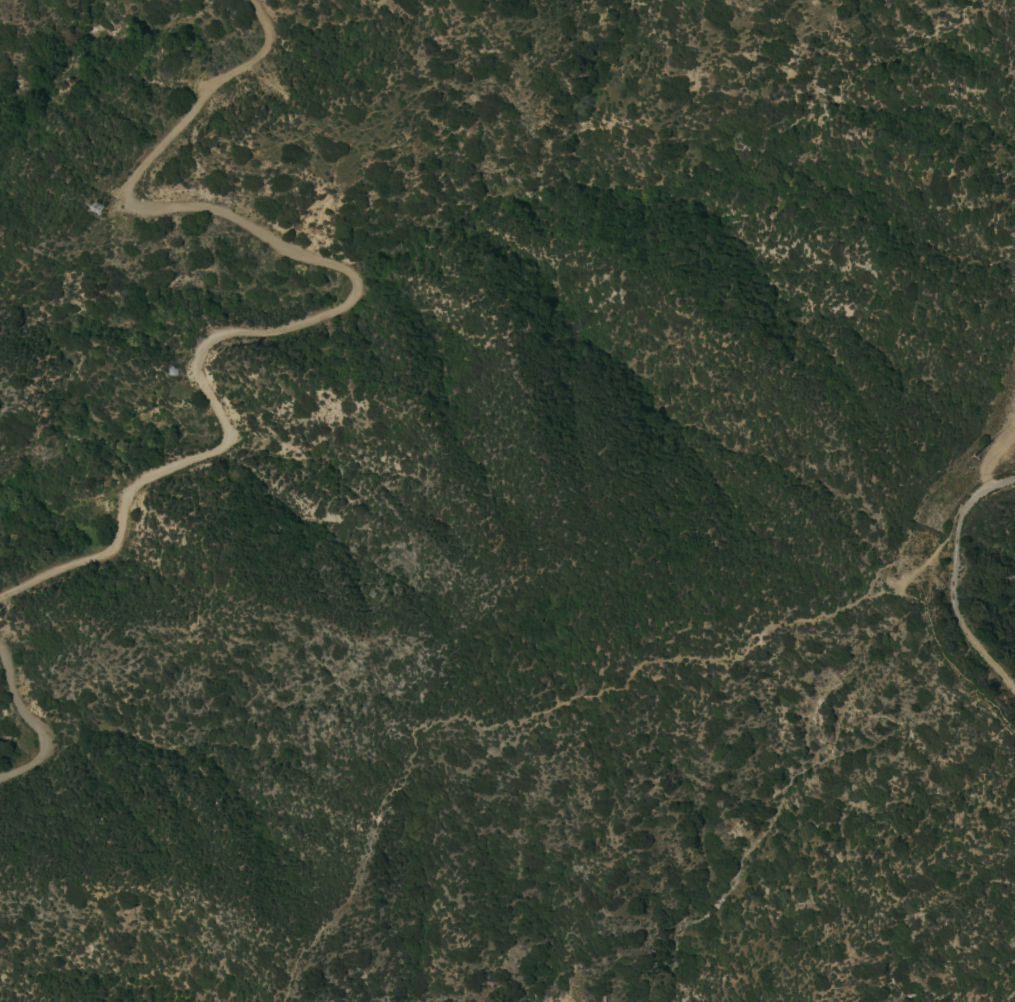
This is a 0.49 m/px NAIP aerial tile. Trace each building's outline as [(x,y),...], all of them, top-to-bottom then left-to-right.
[(171,378),(170,378),(168,377),(167,375),(167,374),(166,372),(166,371),(167,370),(168,368),(169,367),(170,366),(172,366),(174,366),(176,367),(177,368),(178,370),(179,372),(178,374),(177,376),(176,377),(175,378),(173,378),(171,378)]
